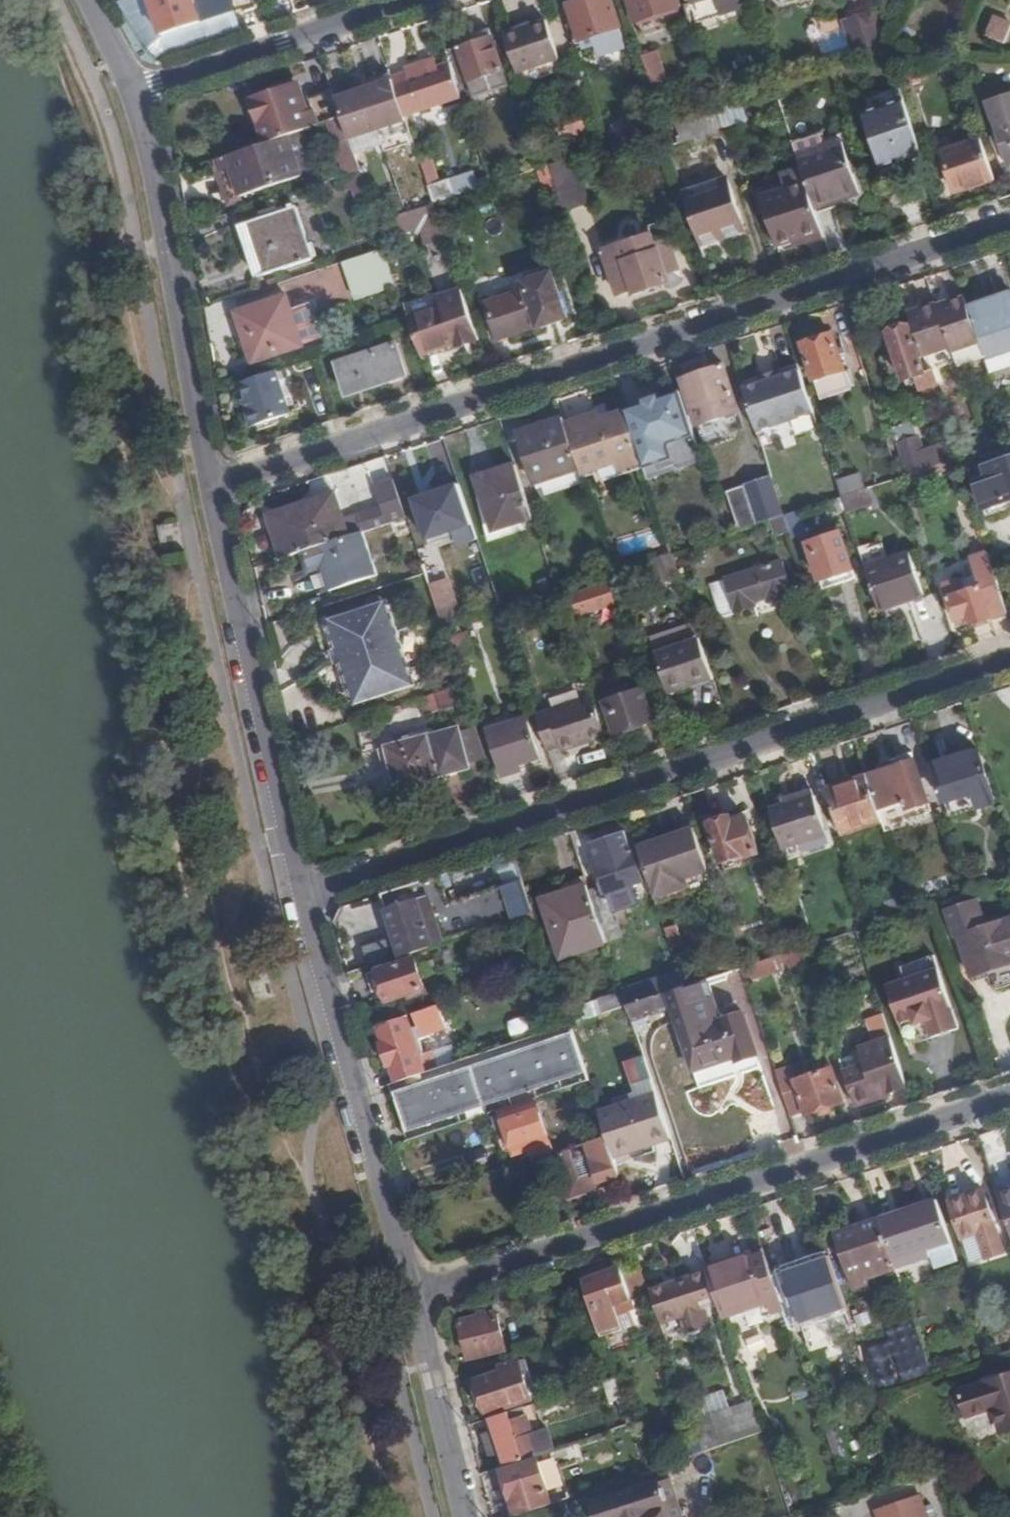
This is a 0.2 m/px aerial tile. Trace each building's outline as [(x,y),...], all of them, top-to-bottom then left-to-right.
[(247,29),(238,0),(125,0),(124,0),(151,50),(167,55),(247,29)] [(245,0),(238,0),(247,29),(254,27),(245,0)] [(571,5),(584,49),(597,46),(601,57),(624,50),(618,31),(621,30),(612,0),(588,0),(571,5)] [(640,22),(666,14),(679,9),(676,0),(634,0),(640,22)] [(692,26),(740,9),(737,0),(694,0),(695,4),(685,7),(692,26)] [(842,23),(857,66),(890,55),(890,54),(877,12),(842,23)] [(645,37),(671,29),(666,14),(640,22),(645,37)] [(506,33),(519,72),(559,59),(545,19),(506,33)] [(995,21),(988,38),(1006,46),(1009,37),(1009,27),(995,21)] [(816,36),(825,55),(848,45),(840,26),(816,36)] [(511,88),(507,77),(491,29),(460,39),(463,47),(448,52),(453,65),(462,93),(472,89),(476,100),(511,88)] [(667,81),(657,53),(642,57),(651,86),(667,81)] [(891,57),(896,72),(912,68),(909,58),(891,57)] [(410,74),(396,79),(408,117),(464,98),(462,93),(453,65),(428,74),(423,64),(408,69),(410,74)] [(408,117),(396,79),(368,88),(380,129),(409,120),(408,117)] [(339,98),(336,89),(315,97),(318,103),(307,107),(299,86),(277,95),(275,92),(253,99),(269,143),(292,135),(307,130),(331,122),(345,118),(339,98)] [(380,129),(368,88),(339,98),(345,118),(352,139),(380,129)] [(1009,164),(1009,94),(989,102),(1008,165),(1009,164)] [(269,143),(253,99),(247,102),(262,145),(269,143)] [(882,171),(924,157),(905,99),(863,113),(882,171)] [(583,111),(545,124),(554,148),(590,136),(583,111)] [(669,148),(725,129),(719,111),(663,128),(669,148)] [(331,122),(347,172),(361,167),(352,139),(345,118),(331,122)] [(321,171),(307,130),(292,135),(269,143),(262,145),(231,155),(245,196),(321,171)] [(797,157),(828,147),(822,132),(792,142),(797,157)] [(355,142),(357,152),(384,147),(382,137),(355,142)] [(956,194),(995,181),(982,141),(942,154),(956,194)] [(797,157),(800,168),(814,212),(834,205),(859,196),(842,143),(828,147),(797,157)] [(245,196),(231,155),(213,161),(227,202),(245,196)] [(885,180),(927,167),(924,157),(882,171),(885,180)] [(554,182),(563,209),(586,202),(574,158),(549,166),(554,182)] [(554,182),(549,166),(536,170),(541,186),(554,182)] [(371,197),(361,167),(347,172),(342,174),(347,189),(351,190),(355,193),(356,197),(358,201),(371,197)] [(793,241),(820,232),(816,217),(814,212),(800,168),(780,174),(784,189),(758,198),(774,247),(793,241)] [(436,202),(492,185),(487,171),(450,183),(448,176),(429,182),(436,202)] [(685,195),(705,255),(748,241),(729,181),(685,195)] [(816,217),(836,210),(834,205),(814,212),(816,217)] [(300,206),(248,223),(265,275),(316,259),(300,206)] [(399,217),(404,235),(422,230),(427,248),(446,242),(436,207),(399,217)] [(796,250),(823,241),(820,232),(793,241),(796,250)] [(644,241),(605,254),(618,292),(632,287),(635,293),(669,282),(664,269),(676,264),(668,242),(648,250),(644,241)] [(388,249),(347,263),(359,301),(400,287),(388,249)] [(538,326),(538,327),(567,319),(552,276),(524,284),(527,292),(538,326)] [(405,301),(410,316),(445,305),(443,296),(441,289),(405,301)] [(410,316),(414,329),(422,354),(458,343),(457,341),(479,333),(464,289),(443,296),(445,305),(410,316)] [(498,339),(538,326),(527,292),(488,304),(498,339)] [(965,293),(937,302),(951,341),(953,348),(980,338),(970,307),(965,293)] [(273,329),(280,354),(316,342),(301,294),(251,309),(260,334),(273,329)] [(970,307),(980,338),(986,356),(1009,348),(1009,298),(999,301),(1001,307),(985,312),(984,306),(983,303),(970,307)] [(909,308),(909,310),(923,351),(951,341),(937,302),(936,299),(909,308)] [(999,301),(984,306),(985,312),(1001,307),(999,301)] [(933,369),(929,371),(926,372),(910,320),(886,327),(904,380),(916,376),(920,389),(941,382),(936,368),(933,369)] [(267,358),(280,354),(273,329),(260,334),(267,358)] [(422,354),(423,358),(459,346),(461,351),(482,343),(479,333),(457,341),(458,343),(422,354)] [(815,382),(846,371),(834,336),(803,346),(815,382)] [(399,347),(341,365),(351,395),(408,376),(399,347)] [(726,368),(685,381),(690,397),(697,395),(701,404),(694,407),(702,432),(717,428),(714,418),(739,409),(726,368)] [(851,386),(846,371),(815,382),(821,396),(851,386)] [(764,384),(746,390),(761,435),(816,416),(801,372),(781,379),(764,384)] [(763,379),(764,384),(781,379),(779,373),(763,379)] [(274,374),(238,385),(243,401),(246,412),(242,416),(246,425),(253,427),(287,415),(274,374)] [(681,394),(632,410),(650,463),(673,455),(669,441),(694,433),(681,394)] [(246,412),(243,401),(237,403),(242,416),(246,412)] [(619,469),(644,462),(627,410),(604,418),(602,412),(569,422),(583,467),(584,472),(616,461),(619,469)] [(524,438),(539,482),(583,467),(569,422),(567,418),(537,428),(539,432),(524,438)] [(907,461),(911,474),(948,462),(941,443),(924,449),(915,424),(893,432),(903,462),(907,461)] [(1009,510),(1009,459),(972,472),(987,517),(1009,510)] [(527,520),(536,517),(519,464),(479,477),(496,530),(527,520)] [(544,496),(587,481),(584,472),(583,467),(539,482),(544,496)] [(843,497),(866,490),(861,475),(838,483),(843,497)] [(406,517),(408,516),(396,478),(377,486),(382,507),(362,514),(366,530),(397,520),(406,517)] [(744,530),(777,520),(788,516),(775,479),(731,493),(744,530)] [(459,487),(416,502),(432,547),(474,532),(459,487)] [(848,511),(876,502),(871,488),(866,490),(843,497),(848,511)] [(278,518),(290,555),(308,549),(352,535),(346,519),(339,494),(314,502),(314,507),(278,518)] [(832,516),(848,511),(843,497),(828,502),(832,516)] [(362,514),(346,519),(352,535),(365,531),(366,530),(362,514)] [(782,533),(792,530),(788,516),(777,520),(782,533)] [(410,528),(406,517),(397,520),(400,531),(410,528)] [(530,529),(527,520),(496,530),(499,539),(530,529)] [(352,535),(308,549),(314,569),(324,565),(333,591),(381,576),(365,531),(352,535)] [(820,579),(853,569),(840,532),(809,542),(820,579)] [(924,594),(908,551),(889,558),(885,544),(869,544),(859,547),(866,566),(881,609),(924,594)] [(682,580),(673,554),(649,562),(652,570),(657,568),(663,586),(682,580)] [(974,626),(1008,614),(990,556),(973,562),(977,577),(946,587),(957,622),(971,618),(974,626)] [(466,622),(444,560),(425,566),(427,575),(446,629),(466,622)] [(324,565),(314,569),(322,595),(333,591),(324,565)] [(856,579),(853,569),(820,579),(824,590),(856,579)] [(759,572),(726,581),(725,585),(714,588),(722,615),(735,611),(736,613),(752,608),(755,614),(782,606),(774,581),(763,585),(759,572)] [(610,587),(573,599),(578,615),(614,603),(610,587)] [(387,603),(327,624),(337,652),(331,653),(335,666),(340,664),(355,707),(415,688),(387,603)] [(715,677),(702,639),(696,622),(655,636),(673,692),(715,677)] [(337,652),(327,624),(314,628),(323,655),(331,653),(337,652)] [(479,654),(473,636),(453,643),(459,661),(479,654)] [(441,711),(441,712),(469,703),(465,687),(436,697),(421,702),(426,716),(441,711)] [(644,687),(607,700),(616,733),(654,719),(644,687)] [(565,752),(609,736),(596,696),(539,716),(551,750),(563,745),(565,752)] [(476,721),(470,705),(460,708),(465,724),(476,721)] [(527,718),(490,731),(505,777),(519,773),(517,766),(540,757),(527,718)] [(464,754),(485,749),(476,722),(455,728),(464,754)] [(466,762),(464,754),(455,728),(452,723),(381,746),(393,785),(398,784),(466,762)] [(400,789),(398,784),(393,785),(381,746),(373,748),(387,794),(400,789)] [(981,751),(936,766),(949,803),(976,794),(981,808),(997,802),(981,751)] [(917,760),(870,775),(881,808),(906,800),(910,810),(931,803),(917,760)] [(845,835),(885,822),(881,808),(870,775),(869,774),(829,787),(845,835)] [(787,804),(818,793),(815,787),(785,798),(787,804)] [(833,843),(818,793),(787,804),(772,809),(784,845),(788,857),(833,843)] [(733,815),(712,823),(726,866),(760,854),(749,819),(735,824),(733,815)] [(697,828),(640,846),(657,896),(689,885),(686,878),(711,870),(697,828)] [(598,863),(607,887),(608,892),(633,884),(646,880),(637,852),(634,853),(628,833),(595,843),(601,862),(598,863)] [(582,847),(592,877),(601,875),(591,844),(582,847)] [(368,950),(374,967),(525,918),(537,914),(518,855),(509,859),(512,870),(509,871),(514,887),(478,899),(464,903),(454,871),(387,893),(401,936),(367,946),(368,950)] [(997,864),(987,867),(990,879),(1001,875),(997,864)] [(468,867),(454,871),(464,903),(478,899),(468,867)] [(949,876),(923,884),(928,899),(953,890),(949,876)] [(640,904),(633,884),(608,892),(614,913),(618,911),(618,912),(640,904)] [(593,892),(590,885),(548,898),(570,960),(611,947),(609,942),(593,892)] [(607,887),(593,892),(609,942),(626,936),(618,912),(618,911),(614,913),(608,892),(607,887)] [(401,936),(387,893),(354,905),(367,946),(401,936)] [(875,925),(901,916),(896,900),(869,908),(875,925)] [(1009,931),(1009,920),(990,927),(981,901),(950,910),(958,937),(962,936),(965,945),(1009,930),(1009,931)] [(537,914),(525,918),(529,929),(541,925),(537,914)] [(746,936),(740,916),(727,920),(730,927),(741,924),(745,937),(746,936)] [(679,924),(667,928),(674,948),(686,944),(679,924)] [(741,924),(730,927),(735,943),(746,939),(745,937),(741,924)] [(1009,930),(965,945),(975,976),(1009,965),(1009,931),(1009,930)] [(350,957),(355,973),(374,967),(368,950),(350,957)] [(748,983),(787,970),(782,955),(759,963),(744,968),(748,983)] [(961,1030),(941,968),(936,956),(903,967),(907,980),(890,986),(909,1046),(961,1030)] [(418,958),(371,973),(380,1003),(428,989),(418,958)] [(682,972),(625,991),(630,1006),(670,992),(687,987),(683,974),(682,972)] [(719,1021),(705,981),(687,987),(670,992),(676,1007),(676,1011),(696,1072),(738,1058),(740,1063),(760,1056),(745,1013),(719,1021)] [(647,1017),(676,1007),(670,992),(630,1006),(639,1033),(651,1029),(647,1017)] [(602,1015),(625,1008),(621,994),(570,1010),(575,1025),(602,1015)] [(383,1025),(402,1081),(429,1072),(417,1035),(449,1025),(442,1006),(383,1025)] [(909,1083),(885,1010),(868,1016),(875,1042),(860,1047),(862,1053),(844,1059),(848,1071),(858,1104),(893,1093),(891,1089),(909,1083)] [(399,1082),(418,1138),(593,1081),(575,1025),(429,1072),(402,1081),(399,1082)] [(456,1060),(453,1045),(440,1047),(438,1037),(435,1037),(438,1062),(456,1060)] [(659,1153),(656,1145),(648,1148),(645,1141),(671,1132),(647,1058),(629,1064),(641,1100),(604,1113),(612,1137),(618,1157),(634,1152),(637,1161),(659,1153)] [(847,1104),(835,1066),(798,1080),(792,1064),(776,1069),(781,1082),(791,1116),(807,1110),(809,1116),(847,1104)] [(542,1101),(498,1115),(510,1154),(536,1148),(539,1153),(556,1148),(542,1101)] [(656,1145),(674,1139),(671,1132),(645,1141),(648,1148),(656,1145)] [(603,1183),(624,1175),(618,1157),(612,1137),(591,1143),(594,1154),(580,1159),(576,1148),(557,1153),(559,1159),(557,1163),(558,1167),(560,1170),(563,1171),(564,1172),(571,1170),(574,1180),(570,1181),(573,1192),(587,1188),(589,1189),(596,1186),(594,1181),(602,1178),(603,1183)] [(984,1190),(953,1201),(972,1262),(1004,1251),(984,1190)] [(998,1194),(1009,1232),(1009,1191),(998,1194)] [(954,1250),(938,1203),(912,1211),(913,1216),(884,1226),(895,1261),(897,1267),(934,1256),(938,1267),(957,1261),(954,1250)] [(355,1227),(368,1223),(366,1213),(352,1218),(355,1227)] [(884,1226),(882,1220),(837,1235),(849,1275),(895,1261),(884,1226)] [(788,1276),(778,1280),(788,1315),(800,1311),(802,1317),(847,1302),(831,1256),(787,1270),(788,1276)] [(756,1258),(711,1272),(722,1304),(726,1318),(753,1310),(758,1323),(788,1315),(778,1280),(770,1258),(757,1261),(756,1258)] [(646,1264),(629,1270),(638,1296),(656,1290),(655,1289),(646,1264)] [(589,1280),(605,1329),(608,1336),(630,1329),(622,1304),(639,1298),(638,1296),(629,1270),(628,1268),(589,1280)] [(711,1272),(655,1289),(656,1290),(666,1322),(686,1316),(693,1334),(713,1328),(707,1309),(722,1304),(711,1272)] [(622,1304),(630,1329),(647,1323),(639,1298),(622,1304)] [(499,1314),(462,1326),(473,1362),(510,1350),(499,1314)] [(868,1366),(863,1350),(861,1345),(831,1355),(833,1360),(832,1360),(843,1391),(846,1390),(867,1383),(869,1383),(864,1368),(868,1366)] [(494,1396),(485,1399),(491,1416),(535,1401),(523,1364),(511,1368),(512,1373),(489,1380),(494,1396)] [(621,1376),(607,1381),(615,1403),(623,1401),(628,1399),(621,1376)] [(955,1395),(965,1423),(991,1415),(999,1441),(1009,1438),(1009,1376),(955,1395)] [(481,1383),(485,1399),(494,1396),(489,1380),(481,1383)] [(867,1383),(846,1390),(849,1398),(870,1391),(867,1383)] [(633,1412),(628,1399),(623,1401),(626,1414),(633,1412)] [(709,1453),(764,1434),(755,1404),(699,1421),(703,1434),(705,1442),(709,1453)] [(488,1421),(505,1470),(554,1453),(547,1433),(535,1437),(531,1428),(540,1425),(534,1406),(488,1421)] [(679,1442),(682,1450),(659,1457),(650,1429),(640,1433),(653,1472),(709,1453),(705,1442),(703,1434),(679,1442)] [(520,1516),(521,1516),(558,1504),(543,1463),(506,1475),(520,1516)] [(670,1480),(682,1516),(695,1516),(681,1476),(670,1480)] [(670,1480),(604,1502),(609,1516),(682,1516),(670,1480)] [(874,1509),(877,1516),(931,1516),(923,1493),(874,1509)]
